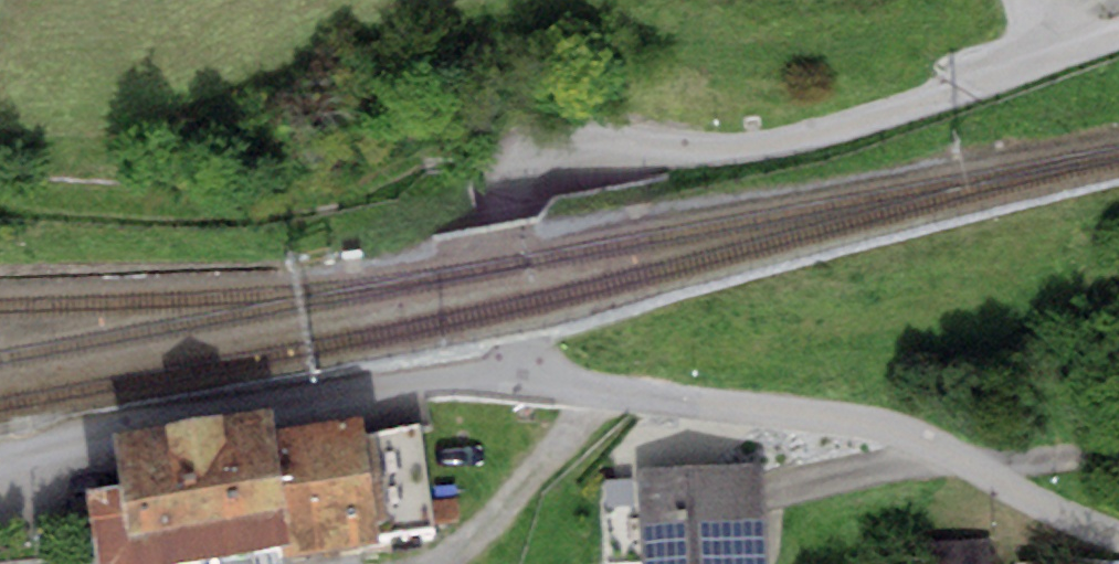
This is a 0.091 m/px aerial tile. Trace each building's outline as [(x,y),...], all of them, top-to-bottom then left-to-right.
[(82,563),(332,563),(377,557),(360,438),(70,480),(82,563)] [(643,482),(645,563),(767,563),(765,478),(643,482)] [(924,546),(925,563),(993,563),(992,542),(924,546)]
